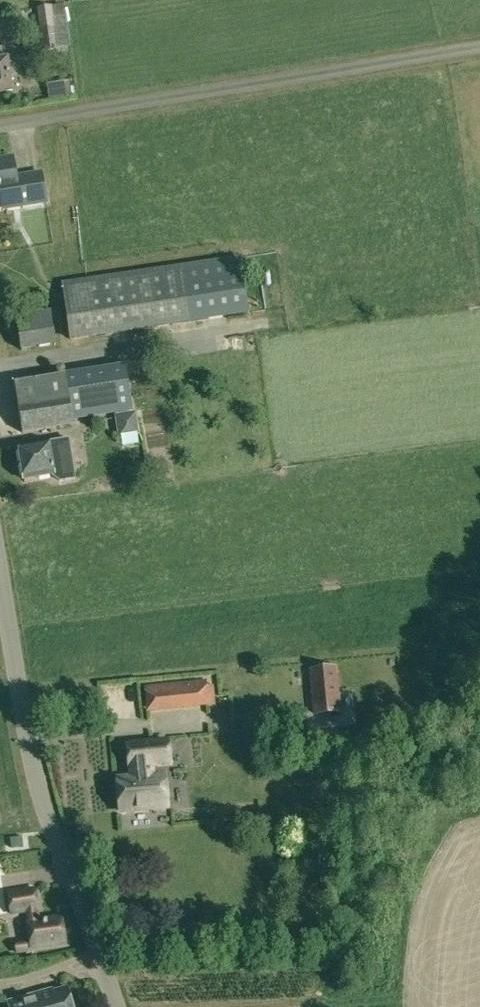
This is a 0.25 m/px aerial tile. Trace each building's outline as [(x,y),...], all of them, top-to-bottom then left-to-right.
[(70,47),(65,16),(52,17),(38,19),(42,52),(58,50),(58,48),(70,47)] [(12,90),(8,56),(0,57),(0,92),(12,90)] [(47,87),(48,100),(70,97),(68,84),(47,87)] [(3,193),(5,208),(20,206),(46,202),(42,173),(16,177),(12,157),(0,159),(0,194),(3,193)] [(62,284),(70,339),(247,313),(239,259),(62,284)] [(15,317),(21,352),(55,346),(50,311),(15,317)] [(123,366),(65,375),(72,419),(130,410),(123,366)] [(65,375),(14,383),(22,433),(73,425),(72,419),(65,375)] [(126,420),(130,439),(145,436),(140,417),(126,420)] [(53,476),(60,481),(75,479),(69,439),(58,441),(19,447),(24,479),(53,475),(53,476)] [(310,670),(315,713),(339,711),(334,667),(310,670)] [(213,685),(207,686),(204,686),(206,704),(215,703),(213,685)] [(147,775),(116,777),(120,811),(167,806),(164,773),(152,774),(151,763),(169,761),(167,740),(127,744),(129,765),(146,763),(147,775)] [(142,825),(142,834),(162,834),(162,825),(142,825)] [(36,908),(36,907),(34,886),(7,890),(9,911),(25,909),(26,918),(29,940),(25,940),(25,939),(15,940),(16,950),(25,949),(25,951),(32,950),(31,947),(64,943),(60,914),(37,917),(36,908)] [(67,988),(53,991),(52,989),(8,1001),(10,1006),(72,1006),(67,988)]
